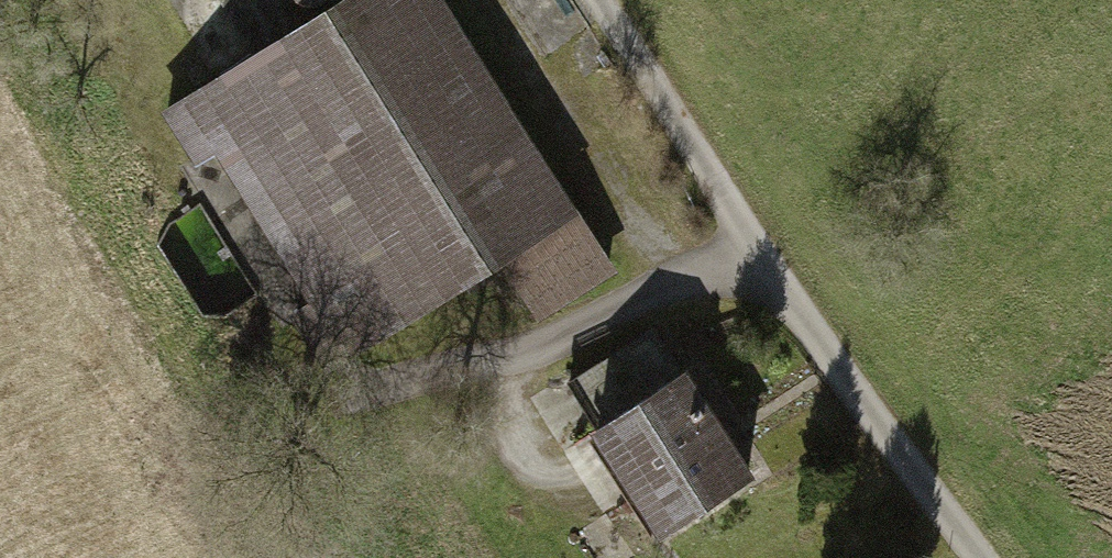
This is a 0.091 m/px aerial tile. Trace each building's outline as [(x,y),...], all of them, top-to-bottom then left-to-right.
[(629,279),(454,0),(351,0),(356,7),(174,120),(204,167),(223,155),(319,308),(300,320),(336,377),(511,269),(548,329),(629,279)] [(664,336),(578,386),(671,542),(775,481),(712,374),(693,385),(664,336)]
